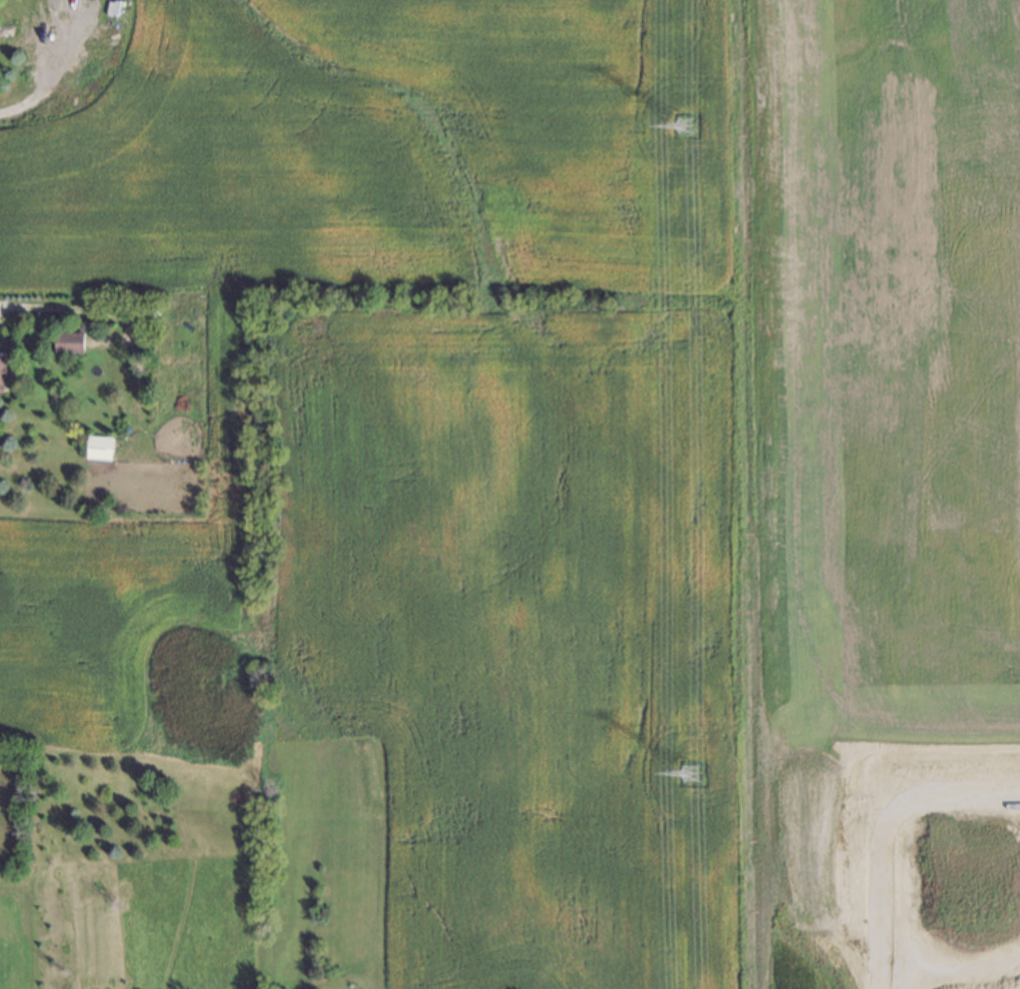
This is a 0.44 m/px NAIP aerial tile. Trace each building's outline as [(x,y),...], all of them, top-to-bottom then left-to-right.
[(79,351),(48,351),(49,330),(79,330),(79,351)] [(107,459),(82,457),(84,433),(109,435),(107,459)]
